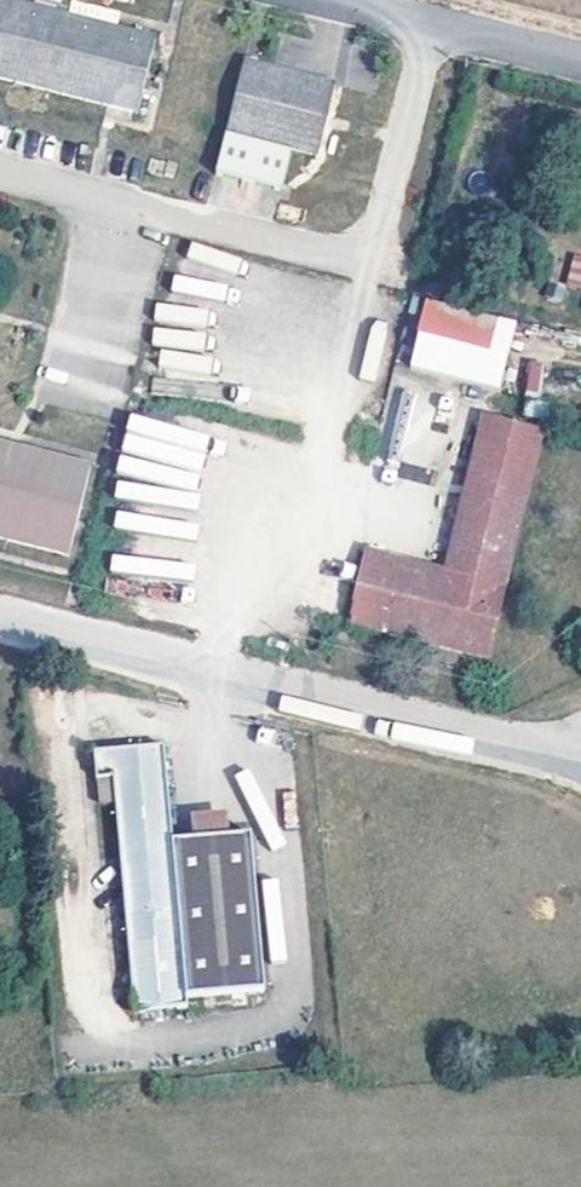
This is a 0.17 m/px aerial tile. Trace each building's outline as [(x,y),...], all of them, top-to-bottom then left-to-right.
[(135,113),(153,35),(66,12),(68,0),(0,0),(0,79),(135,113)] [(242,58),(213,177),(283,195),(292,151),(316,157),(333,80),(252,60),(242,58)] [(421,303),(413,339),(486,355),(494,320),(421,303)] [(368,320),(362,380),(379,381),(385,322),(368,320)] [(539,396),(543,362),(526,360),(522,394),(539,396)] [(134,413),(123,448),(198,472),(209,437),(134,413)] [(361,547),(343,625),(487,658),(531,480),(542,436),(542,429),(479,415),(440,566),(361,547)] [(561,441),(542,436),(531,480),(551,485),(561,441)] [(67,552),(76,518),(90,462),(0,440),(0,535),(67,552)] [(400,464),(397,476),(429,483),(431,470),(400,464)] [(114,802),(131,1003),(265,992),(250,827),(228,829),(226,808),(189,811),(191,831),(169,833),(162,740),(93,746),(97,804),(114,802)]
